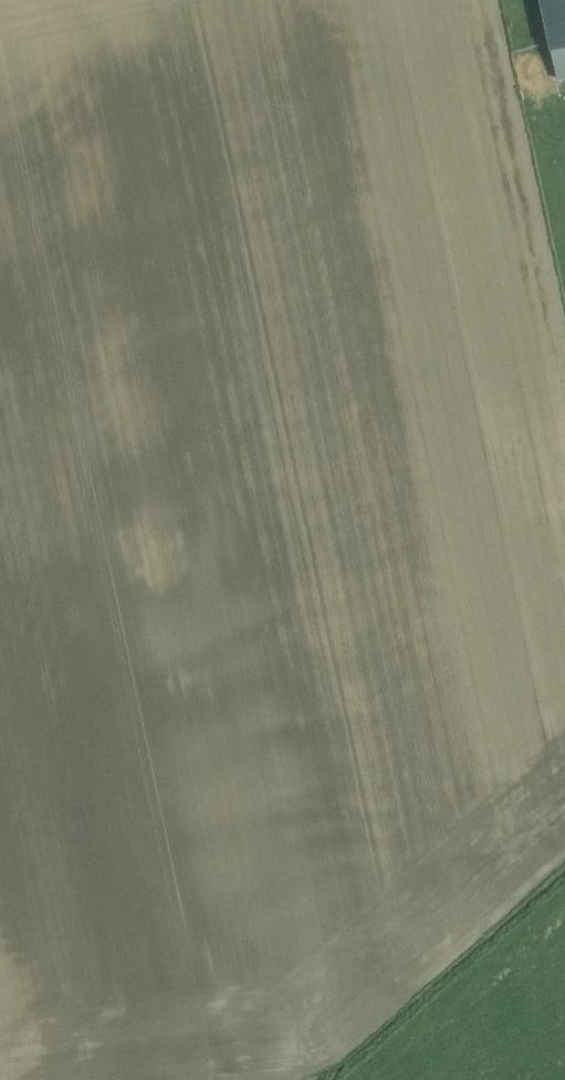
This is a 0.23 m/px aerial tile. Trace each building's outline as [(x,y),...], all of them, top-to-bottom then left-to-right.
[(551,44),(555,63),(564,61),(564,0),(542,0),(551,44)]
